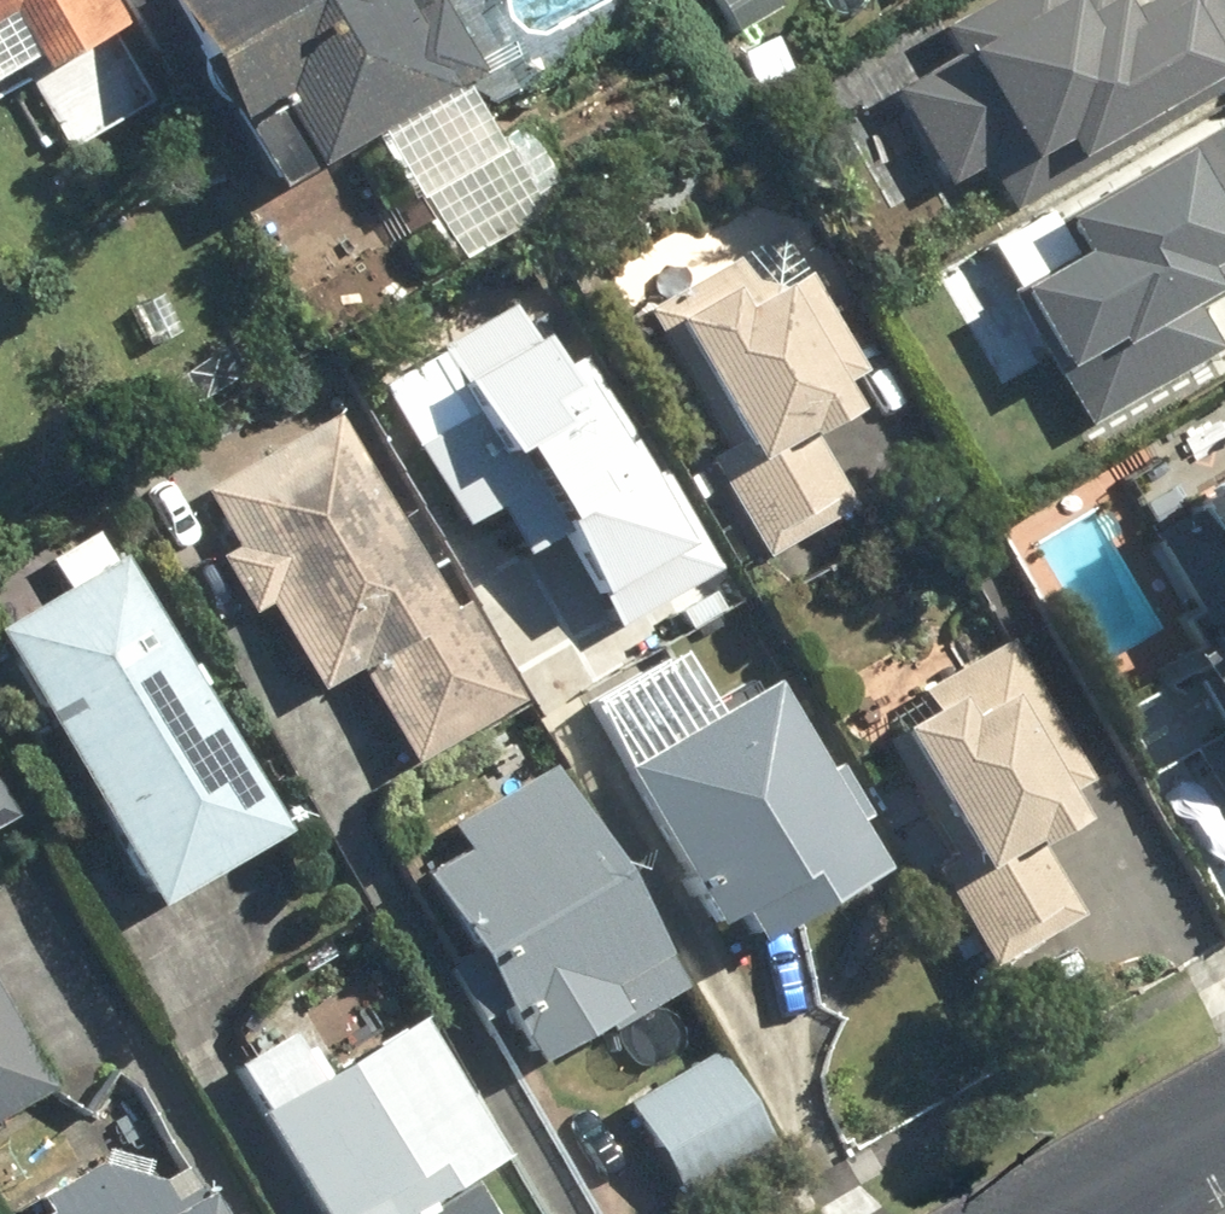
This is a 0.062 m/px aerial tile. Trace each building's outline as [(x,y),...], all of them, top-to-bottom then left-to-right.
[(19,80),(110,28),(94,0),(0,0),(0,48),(19,80)] [(139,9),(245,189),(455,67),(415,0),(154,0),(139,9)] [(975,169),(996,210),(1224,92),(1224,38),(1205,0),(1144,0),(1110,18),(1100,0),(1045,0),(995,0),(929,34),(942,59),(878,95),(934,193),(975,169)] [(1067,262),(1005,298),(1080,429),(1207,357),(1177,304),(1224,276),(1224,270),(1216,255),(1224,250),(1224,124),(1149,163),(1150,165),(1046,226),(1067,262)] [(836,409),(823,387),(856,373),(800,278),(767,294),(742,253),(637,315),(718,449),(696,461),(751,561),(840,512),(797,432),(836,409)] [(507,309),(427,350),(464,419),(450,427),(407,452),(452,531),(473,519),(498,561),(532,541),(564,602),(655,555),(558,369),(542,377),(507,309)] [(458,603),(439,614),(324,419),(193,495),(314,701),(348,681),(397,766),(514,700),(458,603)] [(1151,543),(1216,654),(1194,667),(1224,720),(1224,499),(1151,543)] [(0,631),(0,645),(152,914),(287,838),(129,558),(0,631)] [(1064,813),(1051,791),(1084,777),(1028,683),(995,698),(970,657),(866,720),(946,853),(924,865),(979,965),(1069,916),(1025,837),(1064,813)] [(705,960),(860,876),(760,694),(606,778),(705,960)] [(548,792),(404,875),(515,1067),(659,984),(548,792)] [(42,1089),(0,1016),(0,1112),(42,1089)] [(458,1183),(485,1168),(406,1029),(244,1120),(298,1213),(475,1213),(458,1183)] [(624,1103),(669,1188),(753,1145),(708,1059),(624,1103)] [(35,1213),(194,1213),(153,1145),(35,1213)]
